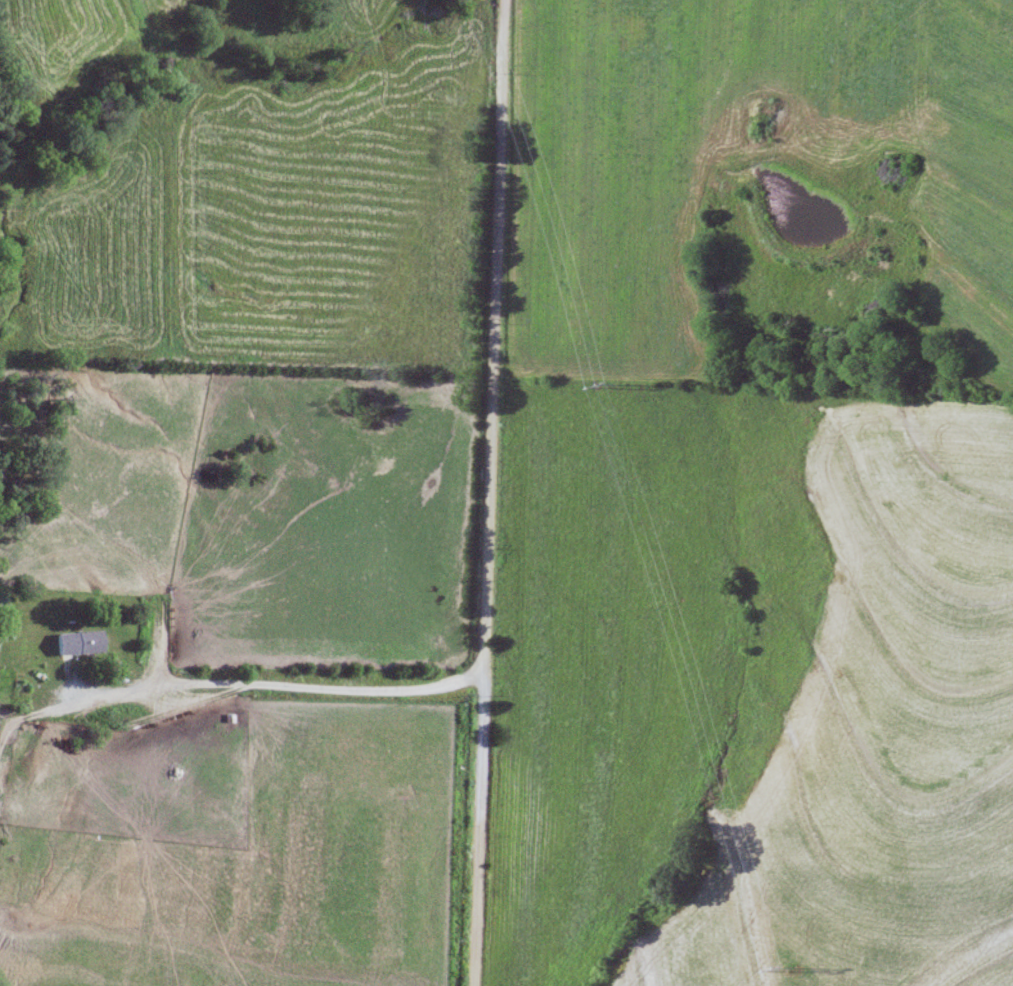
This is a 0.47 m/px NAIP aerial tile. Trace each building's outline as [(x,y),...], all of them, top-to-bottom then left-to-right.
[(58,657),(104,654),(102,632),(57,635),(58,657)]
